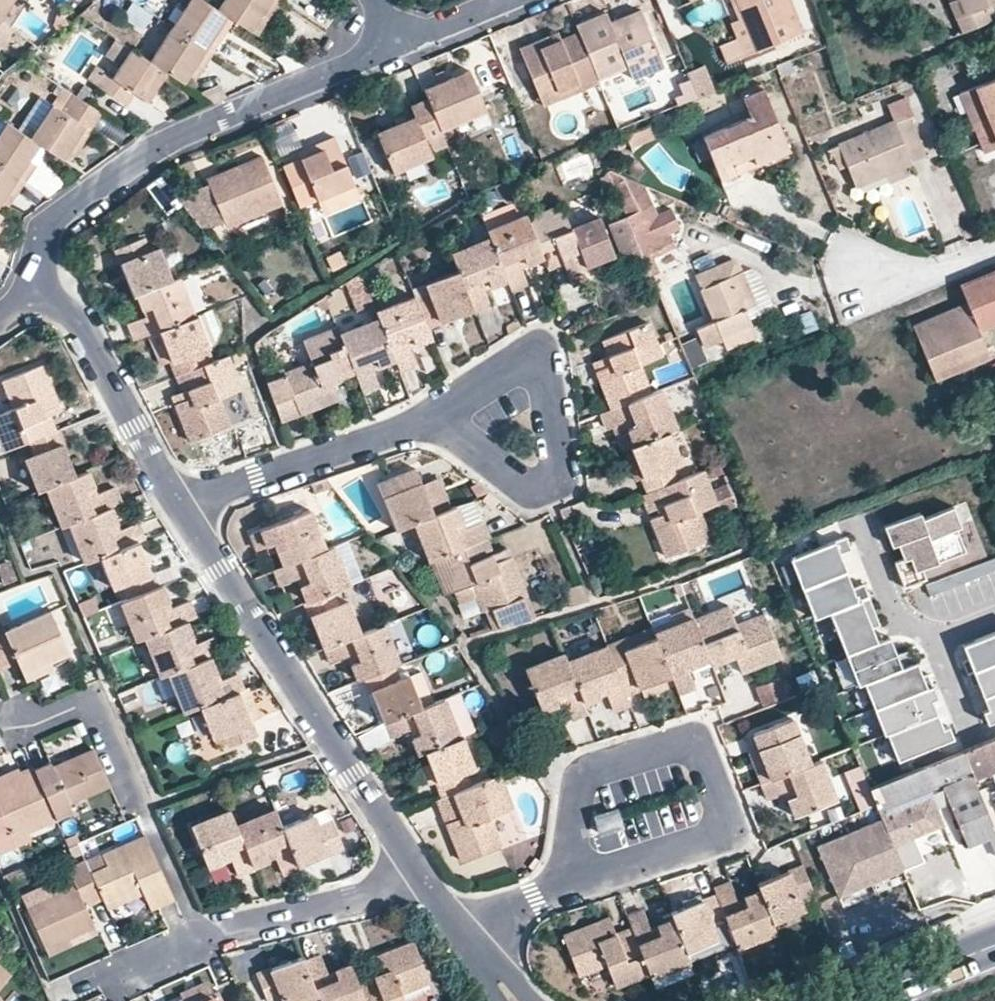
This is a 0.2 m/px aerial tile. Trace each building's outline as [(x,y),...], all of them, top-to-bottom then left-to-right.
[(12,0),(0,0),(0,18),(12,0)] [(225,38),(216,32),(226,17),(200,0),(190,0),(171,29),(213,56),(225,38)] [(282,4),(276,0),(224,0),(217,11),(249,33),(261,14),(271,21),(282,4)] [(427,12),(438,8),(434,0),(433,0),(424,4),(427,12)] [(759,53),(804,34),(790,0),(736,0),(747,24),(759,53)] [(968,19),(958,23),(964,37),(993,25),(987,11),(994,8),(994,0),(961,0),(968,19)] [(66,22),(59,10),(55,13),(52,23),(57,29),(66,22)] [(614,32),(610,23),(606,15),(578,27),(580,33),(599,80),(627,69),(632,80),(664,68),(641,11),(625,17),(629,25),(614,32)] [(259,39),(271,21),(261,14),(249,33),(259,39)] [(216,32),(225,38),(235,23),(226,17),(216,32)] [(625,17),(610,23),(614,32),(629,25),(625,17)] [(748,58),(759,53),(747,24),(736,29),(742,42),(748,58)] [(193,67),(202,73),(213,56),(171,29),(149,61),(166,72),(183,83),(188,74),(193,67)] [(580,84),(584,93),(602,85),(599,80),(580,33),(563,40),(542,49),(539,43),(521,51),(543,100),(580,84)] [(560,33),(539,43),(542,49),(563,40),(560,33)] [(728,66),(748,58),(742,42),(721,51),(728,66)] [(148,99),(166,72),(149,61),(132,49),(114,77),(106,72),(97,85),(127,104),(136,92),(148,99)] [(804,53),(775,65),(780,77),(809,64),(804,53)] [(197,80),(202,73),(193,67),(188,74),(197,80)] [(425,87),(429,99),(439,122),(486,102),(471,68),(425,87)] [(699,98),(714,91),(706,70),(690,77),(699,98)] [(958,93),(981,153),(994,147),(994,78),(958,93)] [(742,156),(746,167),(788,151),(769,102),(775,100),(767,81),(740,91),(751,115),(701,136),(719,179),(732,173),(728,161),(742,156)] [(547,109),(584,93),(580,84),(543,100),(547,109)] [(203,95),(213,102),(226,96),(222,87),(203,95)] [(72,142),(79,147),(101,113),(72,94),(61,110),(51,103),(29,137),(39,144),(48,150),(61,158),(67,148),(72,142)] [(29,137),(51,103),(40,96),(17,130),(29,137)] [(838,146),(846,165),(854,186),(923,156),(907,117),(913,115),(905,96),(886,104),(893,121),(838,146)] [(439,122),(429,99),(413,106),(416,114),(380,130),(395,165),(432,150),(430,145),(446,138),(439,122)] [(26,183),(37,166),(28,160),(39,144),(29,137),(17,130),(5,121),(0,129),(0,166),(26,183)] [(338,136),(323,143),(327,151),(305,160),(286,168),(299,196),(299,198),(304,209),(322,201),(359,184),(338,136)] [(75,153),(79,147),(72,142),(67,148),(75,153)] [(302,152),(305,160),(327,151),(323,143),(302,152)] [(28,160),(37,166),(48,150),(39,144),(28,160)] [(837,169),(846,165),(838,146),(829,149),(837,169)] [(732,173),(746,167),(742,156),(728,161),(732,173)] [(263,158),(239,169),(242,174),(266,163),(263,158)] [(242,174),(239,169),(209,182),(211,186),(181,199),(209,234),(228,225),(230,229),(284,205),(266,163),(242,174)] [(14,200),(26,183),(0,166),(0,201),(4,194),(14,200)] [(523,170),(509,176),(514,189),(521,186),(526,177),(523,170)] [(642,185),(605,171),(627,221),(643,261),(662,253),(659,246),(667,242),(651,206),(642,185)] [(365,199),(359,184),(322,201),(329,213),(365,199)] [(14,200),(4,194),(0,201),(10,208),(14,200)] [(479,213),(486,229),(524,215),(517,199),(479,213)] [(560,205),(526,218),(542,257),(547,270),(562,264),(572,286),(583,282),(579,269),(612,256),(597,216),(569,226),(560,205)] [(542,257),(526,218),(524,215),(486,229),(489,237),(506,279),(511,290),(526,283),(520,265),(542,257)] [(643,261),(627,221),(610,228),(627,268),(643,261)] [(132,293),(135,292),(170,279),(158,248),(150,251),(144,235),(115,246),(132,293)] [(506,279),(489,237),(450,253),(456,270),(471,307),(473,312),(489,306),(483,289),(506,279)] [(667,242),(659,246),(662,253),(671,249),(667,242)] [(341,251),(327,258),(333,271),(347,265),(341,251)] [(738,263),(729,260),(695,276),(713,320),(695,328),(702,346),(721,339),(725,349),(755,336),(743,308),(755,303),(738,263)] [(471,307),(456,270),(424,282),(428,291),(415,296),(428,329),(441,323),(440,320),(471,307)] [(984,350),(976,329),(994,321),(994,271),(958,286),(966,306),(913,329),(931,372),(984,350)] [(344,284),(356,310),(372,303),(359,274),(344,284)] [(145,334),(157,329),(193,315),(178,276),(170,279),(135,292),(144,315),(126,322),(132,339),(145,334)] [(428,329),(415,296),(414,293),(375,310),(378,316),(395,358),(399,370),(414,363),(408,346),(431,336),(428,329)] [(322,297),(314,302),(321,310),(327,307),(322,297)] [(806,335),(819,332),(814,313),(801,316),(806,335)] [(157,329),(169,360),(175,375),(204,364),(199,349),(208,345),(196,314),(193,315),(157,329)] [(395,358),(378,316),(338,332),(355,373),(363,393),(378,386),(372,368),(395,358)] [(611,364),(594,371),(609,408),(650,391),(639,363),(661,354),(647,321),(602,340),(607,355),(611,364)] [(355,373),(338,332),(336,327),(302,341),(310,363),(265,381),(280,422),(337,400),(332,383),(355,373)] [(157,365),(169,360),(157,329),(145,334),(157,365)] [(989,360),(984,350),(931,372),(935,382),(989,360)] [(189,398),(173,405),(187,442),(228,426),(217,397),(239,388),(226,355),(204,364),(175,375),(181,391),(185,389),(189,398)] [(591,362),(594,371),(611,364),(607,355),(591,362)] [(54,430),(48,416),(60,411),(41,365),(0,382),(0,439),(4,450),(18,445),(54,430)] [(624,422),(633,444),(666,430),(675,427),(659,388),(650,391),(609,408),(599,413),(606,429),(618,424),(624,422)] [(170,396),(173,405),(189,398),(185,389),(181,391),(170,396)] [(226,402),(234,426),(254,420),(246,395),(226,402)] [(627,447),(630,445),(633,444),(624,422),(618,424),(627,447)] [(44,486),(74,474),(57,429),(54,430),(18,445),(36,490),(44,486)] [(633,444),(630,445),(649,491),(655,488),(675,480),(671,467),(680,464),(666,430),(633,444)] [(432,514),(419,482),(413,468),(376,483),(393,528),(411,522),(432,514)] [(675,480),(655,488),(662,504),(645,511),(663,555),(708,536),(698,509),(716,502),(702,468),(675,480)] [(68,522),(110,505),(120,501),(114,486),(96,493),(86,470),(74,474),(44,486),(60,526),(68,522)] [(434,476),(419,482),(432,514),(447,507),(434,476)] [(473,497),(455,504),(464,527),(482,521),(473,497)] [(447,507),(432,514),(411,522),(427,560),(436,556),(484,538),(489,536),(482,521),(464,527),(455,504),(447,507)] [(98,556),(137,540),(143,537),(138,523),(120,530),(110,505),(68,522),(83,561),(98,556)] [(324,505),(310,510),(326,548),(333,545),(338,543),(324,505)] [(272,543),(275,550),(282,565),(326,548),(310,510),(250,533),(255,550),(264,546),(272,543)] [(906,563),(896,568),(905,593),(928,584),(925,574),(968,558),(959,535),(964,533),(957,513),(924,525),(921,519),(888,531),(895,552),(901,550),(906,563)] [(490,608),(497,627),(530,616),(522,595),(525,594),(506,548),(490,553),(484,538),(436,556),(449,589),(472,581),(477,594),(484,610),(490,608)] [(128,597),(155,587),(137,540),(98,556),(111,588),(122,584),(128,597)] [(338,543),(333,545),(349,584),(359,581),(344,541),(338,543)] [(267,554),(275,550),(272,543),(264,546),(267,554)] [(857,556),(852,543),(796,565),(808,594),(852,577),(853,577),(846,560),(857,556)] [(333,545),(326,548),(282,565),(273,569),(280,586),(297,579),(305,601),(333,590),(349,584),(333,545)] [(0,567),(0,578),(2,584),(16,578),(10,563),(0,567)] [(928,588),(932,599),(994,575),(994,563),(928,588)] [(852,577),(808,594),(820,625),(836,619),(875,603),(870,590),(859,594),(852,577)] [(454,602),(477,594),(472,581),(449,589),(454,602)] [(185,621),(195,617),(189,602),(172,608),(162,584),(155,587),(128,597),(119,601),(135,641),(143,637),(185,621)] [(323,647),(360,632),(348,599),(338,603),(333,590),(305,601),(323,647)] [(875,603),(836,619),(853,661),(884,648),(878,634),(886,631),(875,603)] [(692,619),(708,660),(711,666),(727,660),(733,675),(779,658),(763,617),(735,628),(725,605),(692,619)] [(671,621),(651,629),(655,637),(669,675),(673,685),(676,693),(693,686),(685,668),(708,660),(692,619),(688,607),(669,615),(671,621)] [(492,628),(497,627),(490,608),(484,610),(492,628)] [(67,652),(50,610),(4,628),(0,620),(0,671),(19,663),(22,670),(67,652)] [(649,624),(651,629),(671,621),(669,615),(668,614),(649,621),(649,624)] [(200,615),(195,617),(185,621),(195,643),(209,638),(200,615)] [(195,643),(185,621),(143,637),(159,676),(166,673),(209,655),(218,652),(212,638),(209,638),(195,643)] [(365,677),(393,666),(398,663),(383,623),(360,632),(323,647),(329,663),(346,656),(356,681),(365,677)] [(651,629),(604,645),(613,665),(626,660),(621,650),(655,637),(651,629)] [(626,660),(613,665),(623,692),(638,687),(669,675),(655,637),(621,650),(626,660)] [(967,653),(972,666),(967,669),(972,681),(994,672),(994,642),(967,653)] [(919,670),(914,657),(902,661),(895,644),(884,648),(853,661),(852,661),(864,692),(870,689),(919,670)] [(613,665),(604,645),(565,660),(583,703),(605,694),(613,711),(628,706),(623,692),(613,665)] [(70,658),(67,652),(22,670),(25,676),(70,658)] [(583,703),(565,660),(563,653),(524,669),(542,711),(563,703),(569,719),(586,712),(583,703)] [(198,707),(237,692),(243,689),(236,673),(219,679),(209,655),(166,673),(182,713),(198,707)] [(383,721),(420,707),(407,674),(398,678),(393,666),(365,677),(383,721)] [(923,669),(919,670),(870,689),(880,715),(938,692),(933,680),(928,682),(923,669)] [(972,681),(976,693),(982,691),(987,704),(994,701),(994,672),(972,681)] [(642,698),(673,685),(669,675),(638,687),(642,698)] [(778,681),(757,689),(763,704),(783,697),(778,681)] [(237,692),(198,707),(211,738),(222,733),(227,746),(255,735),(237,692)] [(457,692),(443,697),(459,737),(461,736),(473,731),(457,692)] [(938,692),(880,715),(890,741),(892,740),(943,720),(937,707),(943,704),(938,692)] [(459,737),(443,697),(420,707),(383,721),(389,736),(407,730),(415,754),(424,750),(459,737)] [(987,704),(992,717),(987,719),(991,731),(994,730),(994,701),(987,704)] [(759,748),(771,778),(808,763),(790,719),(753,734),(759,748)] [(943,720),(892,740),(903,767),(959,745),(954,733),(948,735),(943,720)] [(461,736),(459,737),(424,750),(428,761),(435,780),(442,796),(471,785),(466,772),(474,768),(461,736)] [(966,757),(977,784),(994,777),(994,746),(966,757)] [(50,762),(34,769),(52,810),(56,819),(72,812),(69,805),(111,787),(92,747),(51,765),(50,762)] [(746,753),(759,783),(771,778),(759,748),(746,753)] [(902,864),(914,858),(909,848),(949,830),(936,796),(947,792),(981,874),(994,868),(994,826),(977,784),(966,757),(874,794),(881,811),(888,828),(902,864)] [(771,778),(759,783),(765,798),(783,791),(793,815),(835,797),(819,759),(808,763),(771,778)] [(424,784),(435,780),(428,761),(416,766),(424,784)] [(34,769),(0,783),(0,834),(8,830),(12,839),(29,832),(57,820),(56,819),(52,810),(34,769)] [(498,774),(471,785),(442,796),(434,799),(458,859),(499,844),(488,816),(511,805),(498,774)] [(235,823),(253,865),(275,856),(283,873),(299,867),(298,864),(282,827),(273,807),(235,823)] [(253,865),(235,823),(228,809),(190,825),(207,867),(229,858),(236,876),(254,869),(253,865)] [(619,825),(614,810),(595,817),(600,831),(619,825)] [(308,860),(326,853),(342,846),(330,819),(316,824),(312,814),(282,827),(298,864),(308,860)] [(905,871),(902,864),(888,828),(823,854),(841,898),(905,871)] [(29,832),(12,839),(8,830),(0,834),(0,853),(32,840),(29,832)] [(65,839),(68,846),(78,842),(75,834),(65,839)] [(100,854),(105,865),(90,872),(103,902),(104,905),(140,889),(148,908),(171,897),(144,835),(100,854)] [(330,862),(326,853),(308,860),(312,870),(330,862)] [(85,861),(90,872),(105,865),(100,854),(85,861)] [(90,872),(85,861),(67,869),(72,880),(75,886),(27,908),(44,946),(72,934),(92,925),(85,910),(103,902),(90,872)] [(758,890),(770,922),(801,909),(799,903),(814,897),(801,863),(755,883),(758,890)] [(22,895),(27,908),(75,886),(72,880),(53,888),(50,882),(22,895)] [(716,896),(727,925),(735,947),(774,932),(770,922),(758,890),(736,899),(728,881),(712,887),(716,896)] [(678,899),(681,909),(700,902),(697,893),(678,899)] [(700,902),(681,909),(669,914),(671,919),(683,951),(716,939),(713,931),(727,925),(716,896),(700,902)] [(628,927),(647,975),(687,961),(683,951),(671,919),(648,928),(640,910),(624,917),(628,927)] [(607,917),(599,920),(604,936),(614,933),(607,917)] [(604,936),(599,920),(561,935),(577,975),(605,965),(614,987),(647,975),(628,927),(614,933),(604,936)] [(76,942),(72,934),(44,946),(48,954),(76,942)] [(364,1000),(402,1000),(399,993),(428,981),(412,941),(374,956),(380,973),(357,982),(364,1000)] [(268,959),(272,968),(289,961),(285,952),(268,959)] [(357,982),(350,963),(327,972),(319,954),(304,960),(320,1000),(364,1000),(357,982)] [(302,956),(289,961),(272,968),(256,974),(267,1000),(276,1000),(281,999),(282,1000),(297,1000),(301,999),(301,1000),(320,1000),(304,960),(302,956)] [(13,980),(0,968),(0,994),(13,980)] [(183,1000),(204,1000),(218,995),(214,985),(182,998),(183,1000)]
